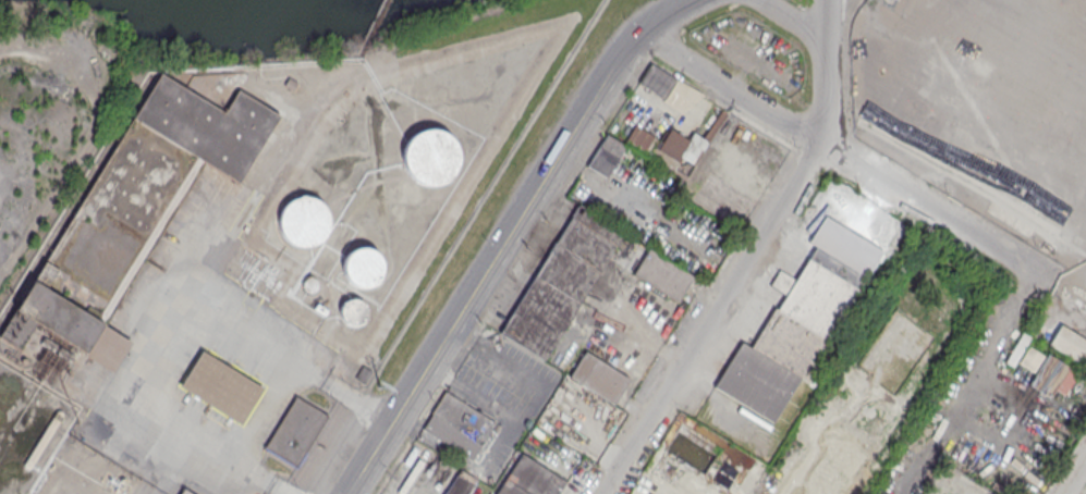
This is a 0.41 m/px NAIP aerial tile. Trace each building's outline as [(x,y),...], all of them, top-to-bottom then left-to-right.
[(639,85),(651,65),(703,95),(682,111),(639,85)] [(22,351),(37,328),(113,376),(136,342),(99,318),(203,156),(236,176),(274,116),(237,94),(223,115),(161,76),(0,330),(0,337),(22,351)] [(705,144),(726,116),(715,108),(694,136),(705,144)] [(690,138),(670,169),(626,140),(636,126),(661,141),(671,126),(690,138)] [(440,182),(431,184),(423,183),(415,178),(408,172),(405,163),(404,155),(406,146),(412,138),(418,134),(426,131),(435,131),(442,133),(450,138),(454,145),(457,153),(456,162),(454,170),(448,177),(440,182)] [(586,164),(606,177),(625,146),(607,134),(586,164)] [(329,223),(328,215),(325,208),(320,202),(313,198),(305,196),(297,197),(290,200),(283,206),(279,213),(278,222),(279,231),(284,238),(291,244),(298,247),(307,247),(316,244),(322,238),(327,232),(329,223)] [(577,203),(629,235),(622,246),(617,244),(544,361),(498,332),(577,203)] [(806,379),(845,316),(883,252),(822,214),(805,244),(812,248),(794,276),(779,268),(768,286),(783,296),(749,351),(806,379)] [(633,273),(648,249),(693,276),(678,300),(633,273)] [(367,287),(362,287),(355,286),(350,283),(345,277),(344,272),(344,265),(346,259),(350,255),(355,251),(362,250),(367,250),(373,252),(378,257),(380,262),(381,269),(381,274),(378,280),(374,284),(367,287)] [(318,283),(317,281),(316,279),(313,276),(310,276),(307,276),(305,279),(303,281),(302,283),(302,285),(303,288),(304,291),(306,292),(308,293),(312,293),(314,293),(316,291),(317,288),(318,286),(318,283)] [(359,323),(355,324),(351,324),(346,323),(343,320),(341,317),(340,312),(340,308),(341,305),(344,300),(349,298),(353,298),(357,298),(361,300),(364,304),(366,308),(366,312),(365,317),(363,320),(359,323)] [(1059,324),(1085,341),(1085,367),(1048,344),(1059,324)] [(1004,361),(1012,366),(1029,336),(1022,332),(1004,361)] [(1018,362),(1028,346),(1042,355),(1032,371),(1018,362)] [(180,385),(242,424),(264,388),(202,349),(180,385)] [(569,375),(585,350),(629,379),(612,404),(569,375)] [(1029,385),(1049,356),(1067,368),(1049,397),(1029,385)] [(1056,390),(1063,395),(1076,374),(1069,369),(1056,390)] [(431,413),(444,392),(495,422),(480,444),(431,413)] [(264,446),(294,466),(327,415),(296,396),(264,446)] [(663,450),(671,455),(687,428),(680,423),(663,450)] [(671,455),(679,459),(695,432),(688,428),(671,455)] [(680,459),(686,465),(704,437),(696,433),(680,459)] [(687,465),(694,469),(711,442),(704,437),(687,465)] [(695,469),(703,474),(719,447),(712,443),(695,469)] [(564,481),(556,493),(494,493),(520,453),(564,481)] [(857,466),(830,469),(833,493),(843,493),(860,492),(857,466)] [(478,480),(460,469),(444,493),(469,493),(478,480)]
